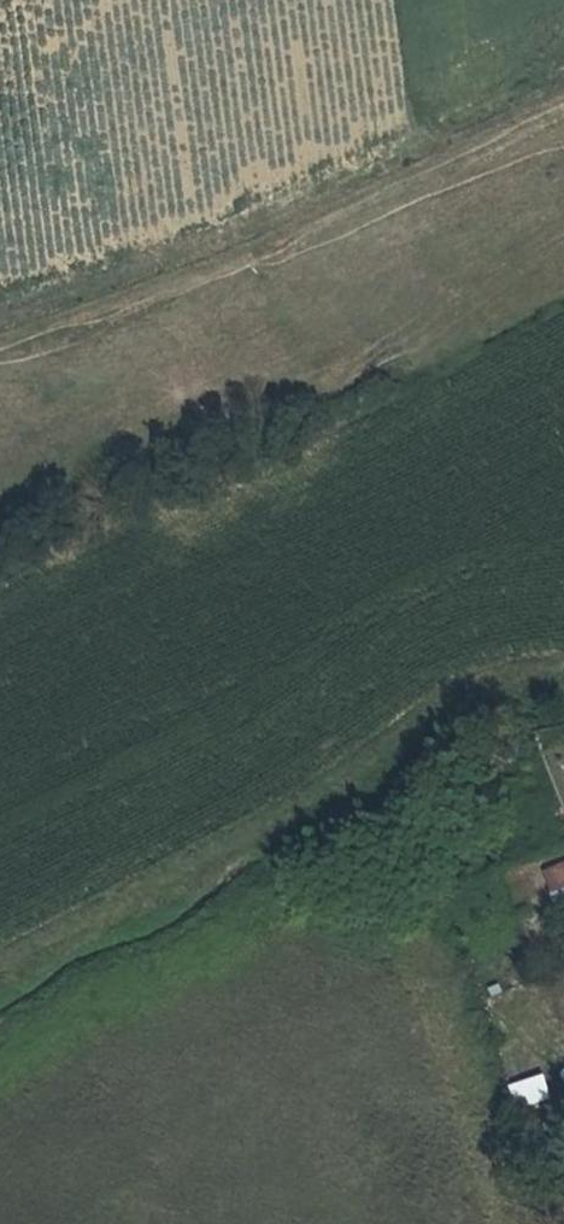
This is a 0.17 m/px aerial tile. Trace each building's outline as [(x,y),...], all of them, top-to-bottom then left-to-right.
[(552,881),(563,908),(563,876),(552,881)] [(519,1111),(557,1100),(550,1075),(512,1085),(519,1111)]
